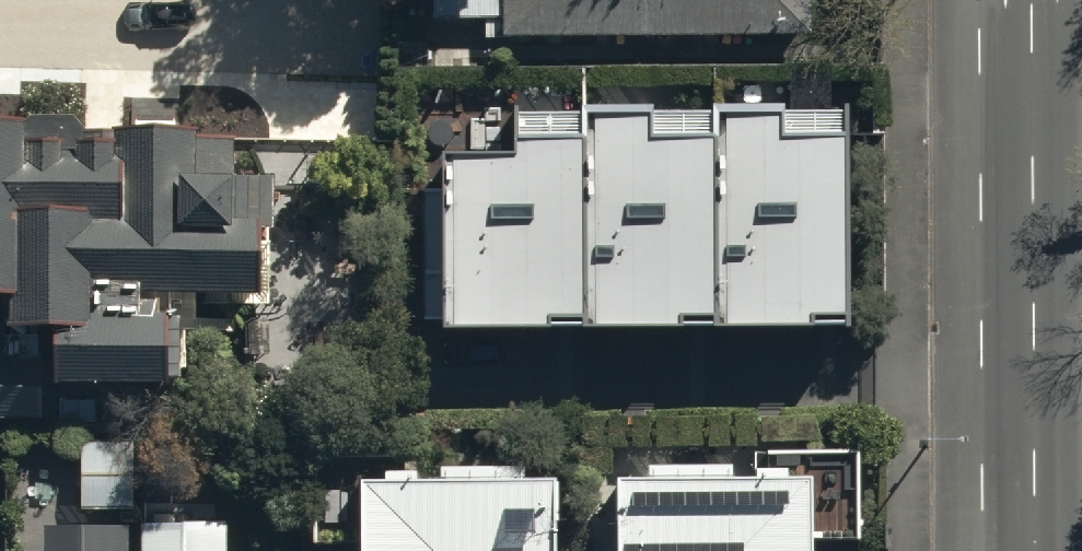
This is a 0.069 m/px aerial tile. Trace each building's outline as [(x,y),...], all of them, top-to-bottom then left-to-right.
[(440,17),(499,17),(499,36),(809,35),(809,0),(440,0),(440,17)] [(650,101),(584,103),(589,323),(715,321),(711,111),(650,112),(650,101)] [(782,101),(715,102),(720,323),(847,320),(842,111),(782,112),(782,101)] [(581,323),(577,109),(514,110),(515,151),(445,152),(446,190),(425,190),(428,317),(444,317),(444,326),(581,323)] [(52,417),(52,322),(69,322),(69,379),(182,379),(182,292),(278,292),(278,225),(288,225),(288,168),(213,168),(213,126),(124,126),(124,138),(35,138),(34,114),(0,114),(0,417),(52,417)] [(85,436),(85,505),(146,505),(146,436),(85,436)] [(367,468),(367,550),(563,550),(563,467),(367,468)] [(627,474),(627,550),(823,550),(823,473),(627,474)] [(146,550),(231,550),(230,518),(145,520),(146,550)] [(51,526),(51,550),(135,550),(135,526),(51,526)]
